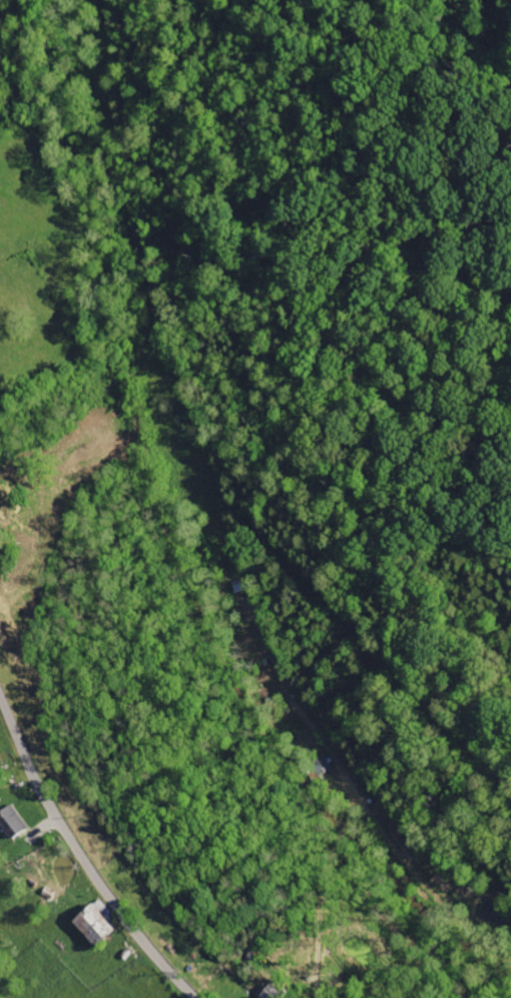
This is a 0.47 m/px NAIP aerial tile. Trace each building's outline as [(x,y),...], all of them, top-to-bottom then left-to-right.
[(27,829),(13,804),(0,812),(0,824),(9,840),(27,829)] [(71,922),(94,948),(114,929),(96,909),(103,903),(98,898),(71,922)] [(273,985),(261,995),(264,997),(277,997),(281,994),(273,985)]
